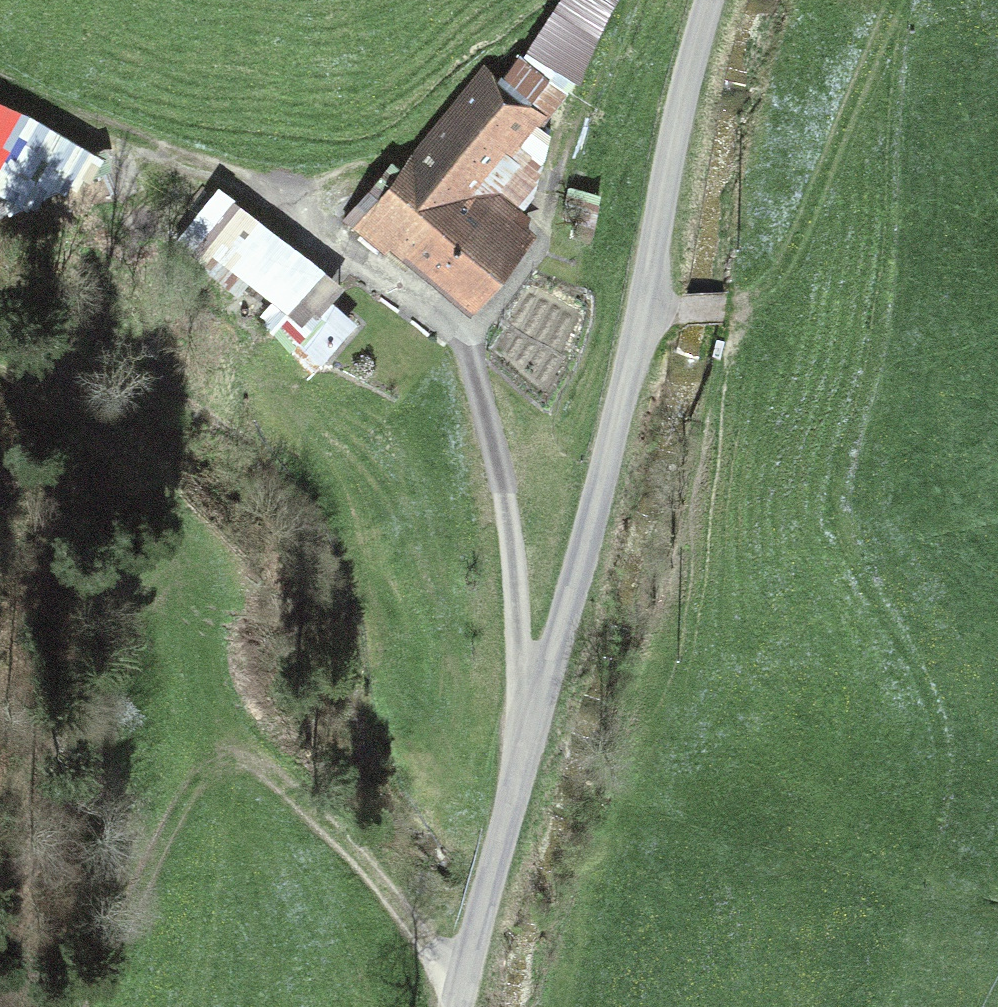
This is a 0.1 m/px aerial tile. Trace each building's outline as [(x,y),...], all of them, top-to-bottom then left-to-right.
[(478,178),(529,117),(481,77),(355,228),(383,251),(397,234),(468,294),(510,243),(492,228),(511,205),(478,178)] [(42,224),(84,135),(0,95),(0,205),(42,224)]
